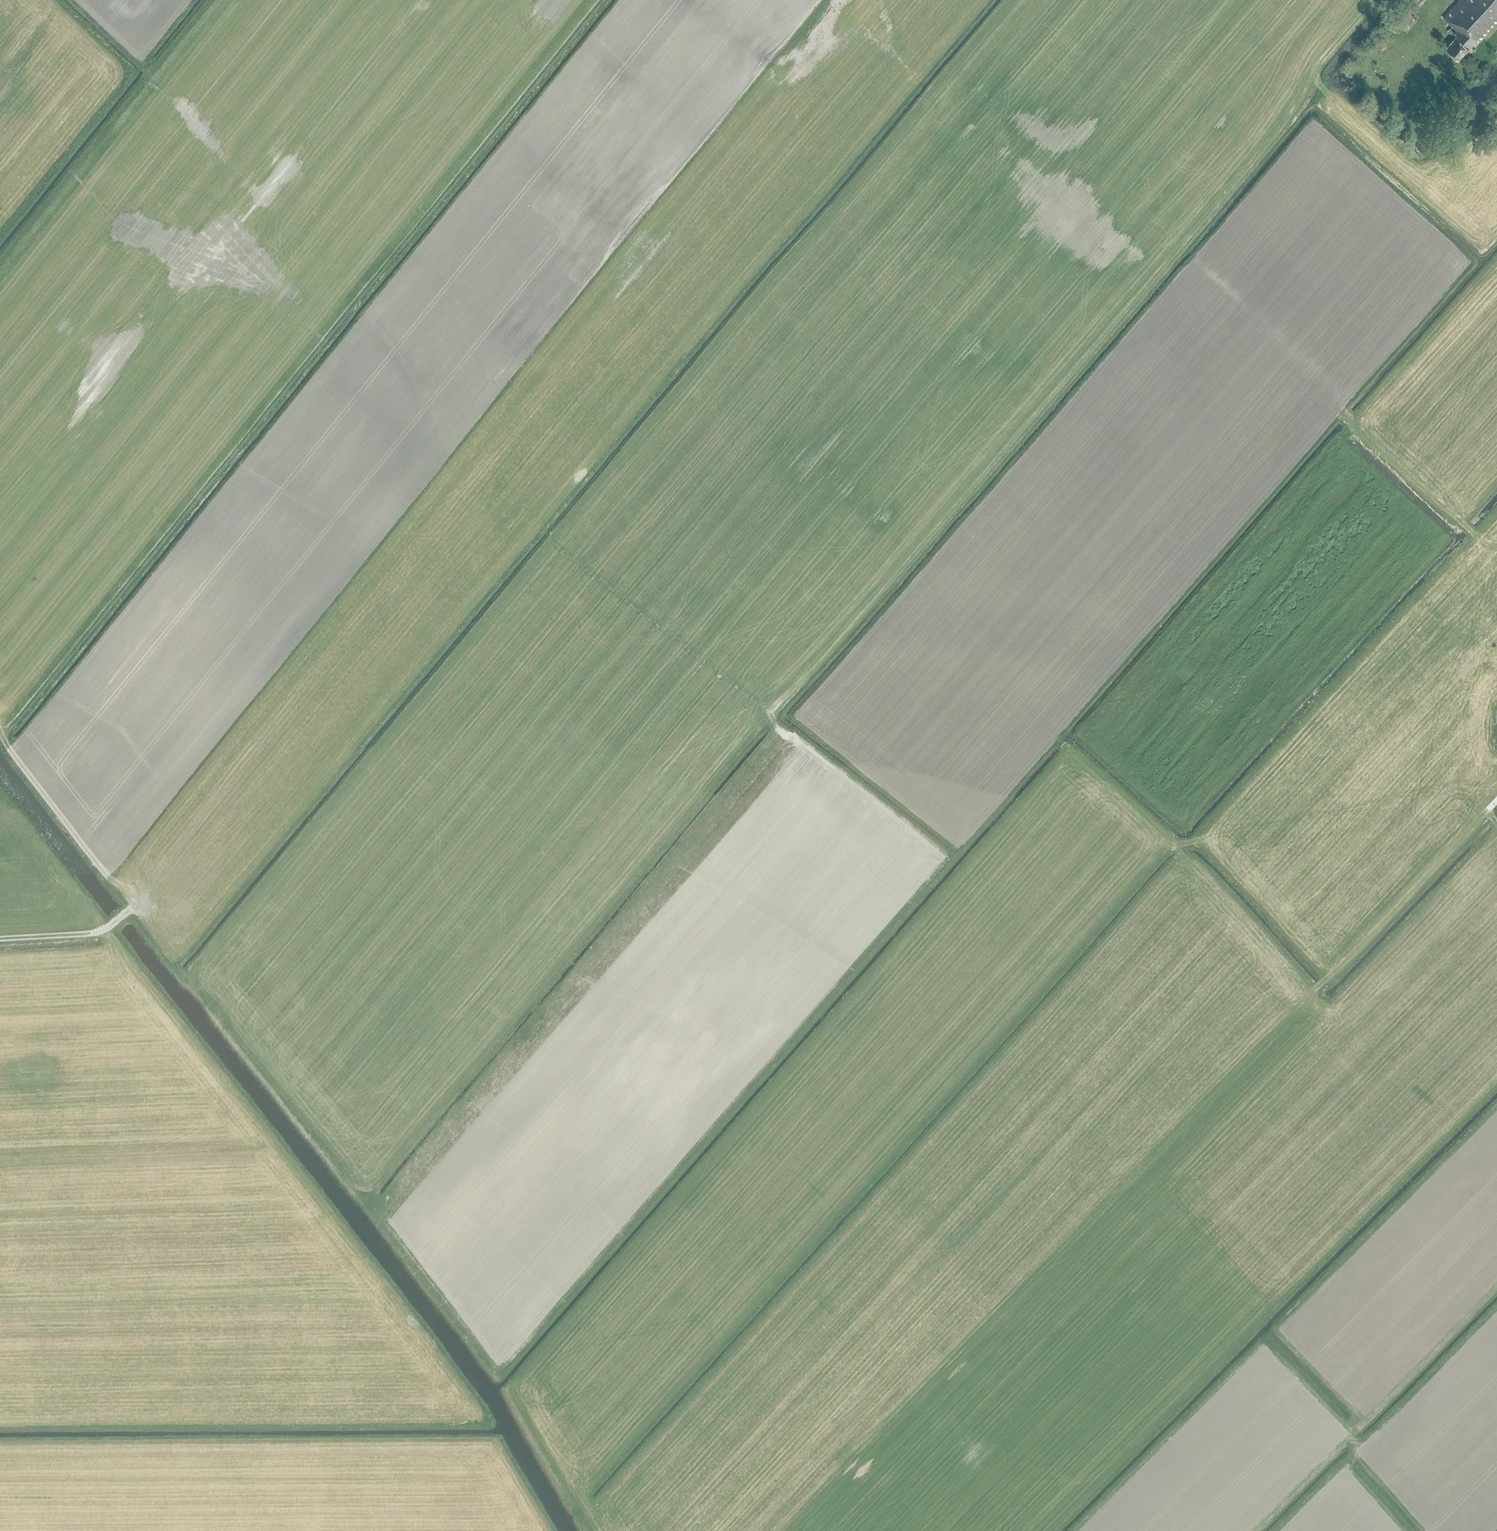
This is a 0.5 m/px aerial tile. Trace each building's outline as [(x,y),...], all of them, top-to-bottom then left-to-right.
[(1496,20),(1496,0),(1459,0),(1443,17),(1456,30),(1453,34),(1456,37),(1446,48),(1458,59),(1473,43),(1474,44),(1496,20)] [(1398,24),(1391,30),(1396,35),(1402,29),(1398,24)]
